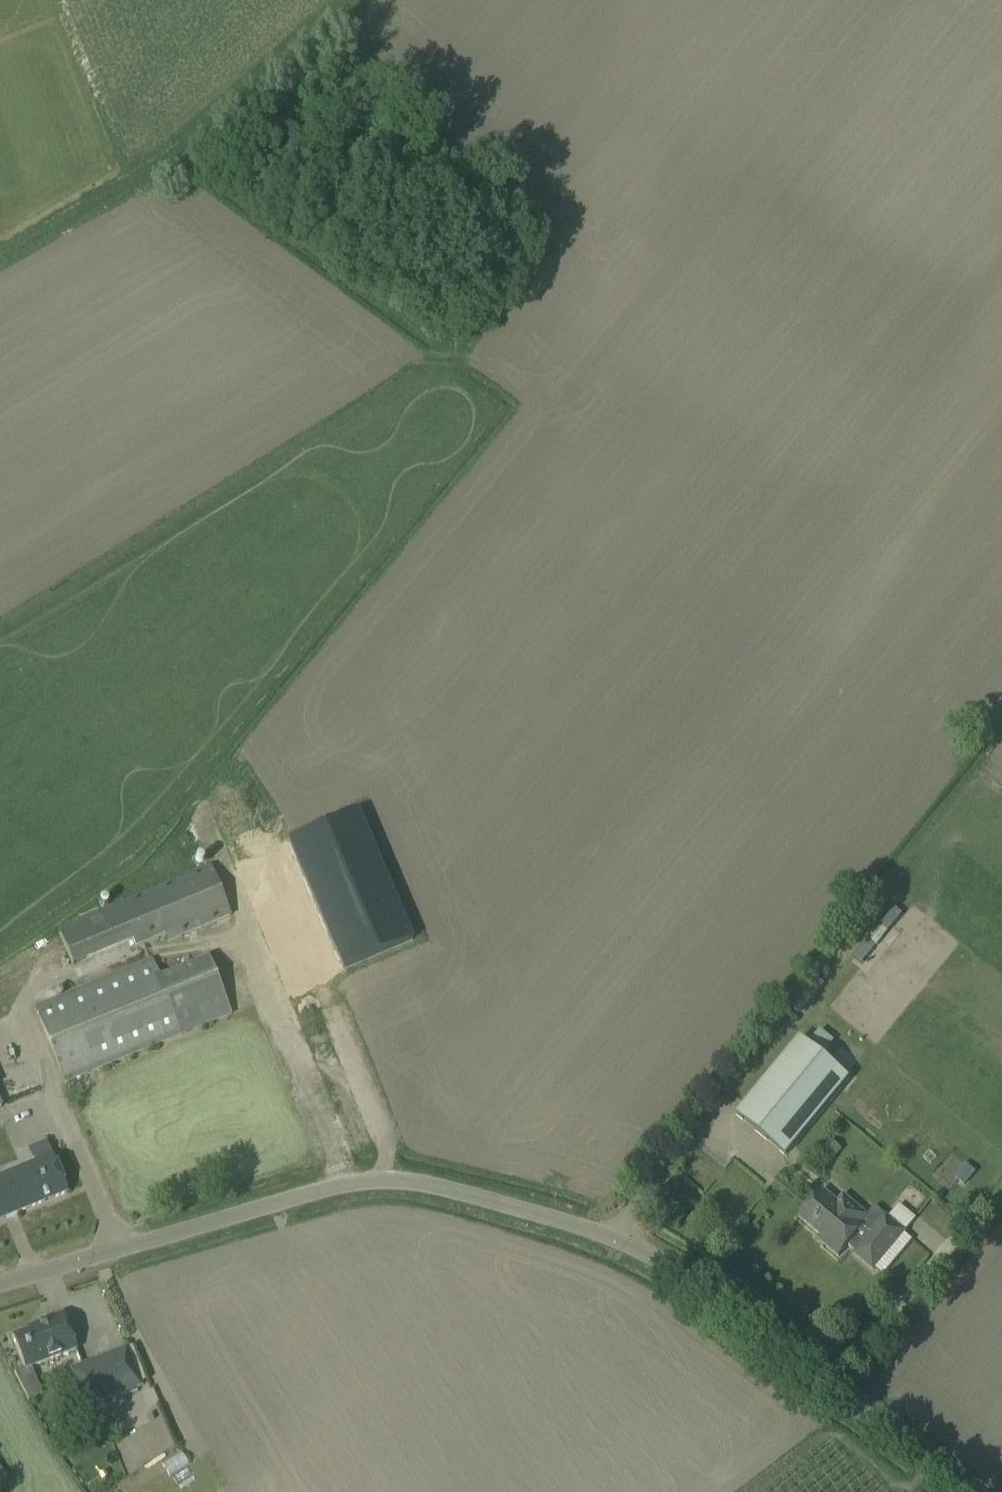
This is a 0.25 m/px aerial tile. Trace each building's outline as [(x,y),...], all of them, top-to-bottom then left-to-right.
[(357,812),(287,842),(342,971),(412,941),(396,904),(357,813),(357,812)] [(209,867),(116,905),(132,943),(134,949),(165,937),(167,943),(230,917),(209,867)] [(230,1014),(207,958),(160,978),(152,959),(33,1008),(64,1083),(230,1014)] [(820,1028),(811,1039),(825,1051),(834,1040),(820,1028)] [(736,1115),(761,1136),(825,1058),(800,1038),(736,1115)] [(761,1136),(786,1156),(850,1079),(825,1058),(761,1136)] [(52,1154),(2,1175),(17,1214),(67,1193),(52,1154)] [(0,1175),(0,1221),(17,1214),(2,1175),(0,1175)] [(812,1202),(799,1217),(822,1236),(823,1235),(829,1240),(824,1245),(839,1257),(848,1246),(855,1252),(854,1254),(873,1270),(905,1232),(886,1216),(872,1233),(864,1227),(861,1224),(868,1215),(861,1210),(860,1211),(843,1196),(837,1203),(822,1190),(812,1202)] [(76,1350),(62,1315),(27,1329),(28,1332),(12,1338),(23,1368),(14,1372),(28,1401),(42,1396),(31,1368),(76,1350)] [(85,1410),(141,1387),(126,1349),(69,1371),(85,1410)]
